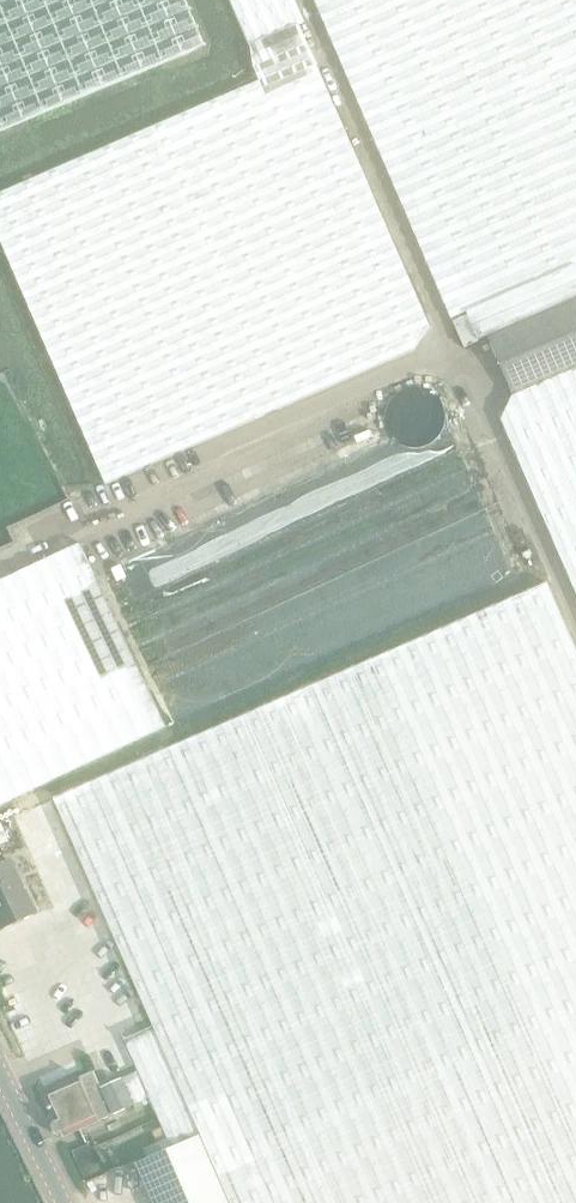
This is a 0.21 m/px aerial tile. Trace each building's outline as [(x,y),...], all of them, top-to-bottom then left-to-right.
[(203,50),(183,0),(0,0),(0,132),(203,50)] [(250,46),(298,25),(304,23),(294,0),(230,0),(250,46)] [(487,339),(575,300),(575,0),(313,0),(451,320),(466,314),(478,342),(487,339)] [(254,69),(259,82),(264,95),(318,72),(298,25),(250,46),(254,69)] [(435,340),(318,72),(264,95),(259,82),(0,195),(0,243),(104,484),(435,340)] [(487,339),(512,397),(575,369),(575,300),(487,339)] [(512,397),(497,420),(575,602),(575,369),(512,397)] [(0,581),(0,804),(166,726),(79,543),(75,545),(43,561),(0,581)] [(56,800),(85,868),(154,1027),(125,1039),(139,1071),(151,1098),(168,1138),(173,1150),(205,1136),(233,1202),(575,1202),(575,659),(547,593),(56,800)] [(7,863),(0,866),(0,929),(0,930),(32,915),(7,863)] [(92,1072),(42,1095),(53,1117),(55,1120),(52,1127),(55,1135),(64,1138),(100,1121),(100,1122),(112,1117),(133,1108),(132,1106),(151,1098),(139,1071),(120,1079),(99,1088),(92,1072)] [(205,1136),(173,1150),(149,1160),(139,1164),(156,1202),(233,1202),(205,1136)] [(168,1138),(144,1148),(149,1160),(173,1150),(168,1138)]
